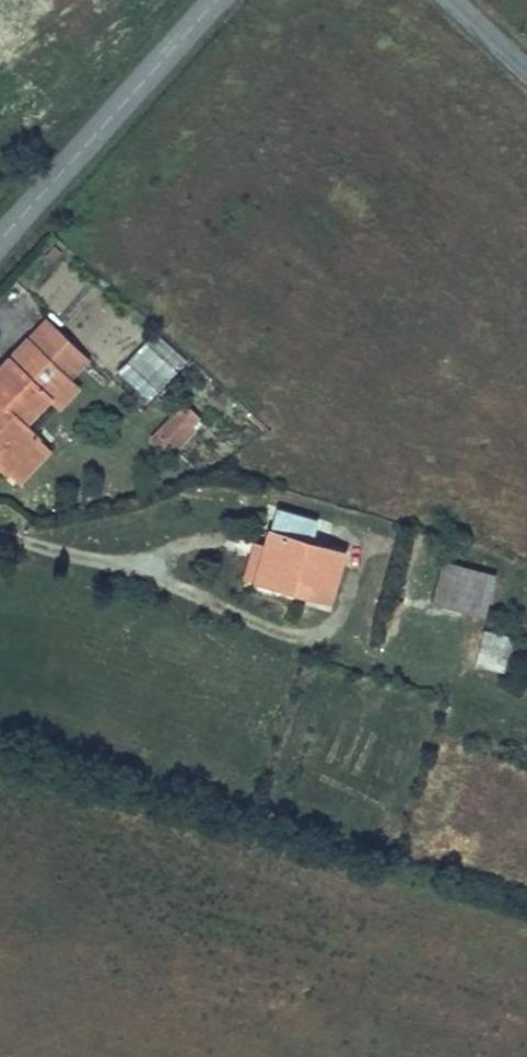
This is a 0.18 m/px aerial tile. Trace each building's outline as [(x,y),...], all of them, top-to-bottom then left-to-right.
[(87,358),(48,320),(28,340),(67,378),(87,358)] [(114,370),(146,401),(184,362),(153,331),(114,370)] [(50,396),(67,379),(67,378),(28,340),(0,369),(0,464),(5,470),(37,438),(23,423),(50,396)] [(60,406),(77,389),(67,379),(50,396),(60,406)] [(171,445),(197,419),(184,406),(158,432),(171,445)] [(171,445),(158,432),(152,438),(166,452),(171,445)] [(18,482),(49,449),(37,438),(5,470),(18,482)] [(216,488),(194,560),(271,581),(283,535),(247,526),(257,498),(216,488)] [(441,560),(431,604),(485,617),(495,573),(441,560)] [(483,629),(473,665),(506,674),(516,638),(483,629)]
